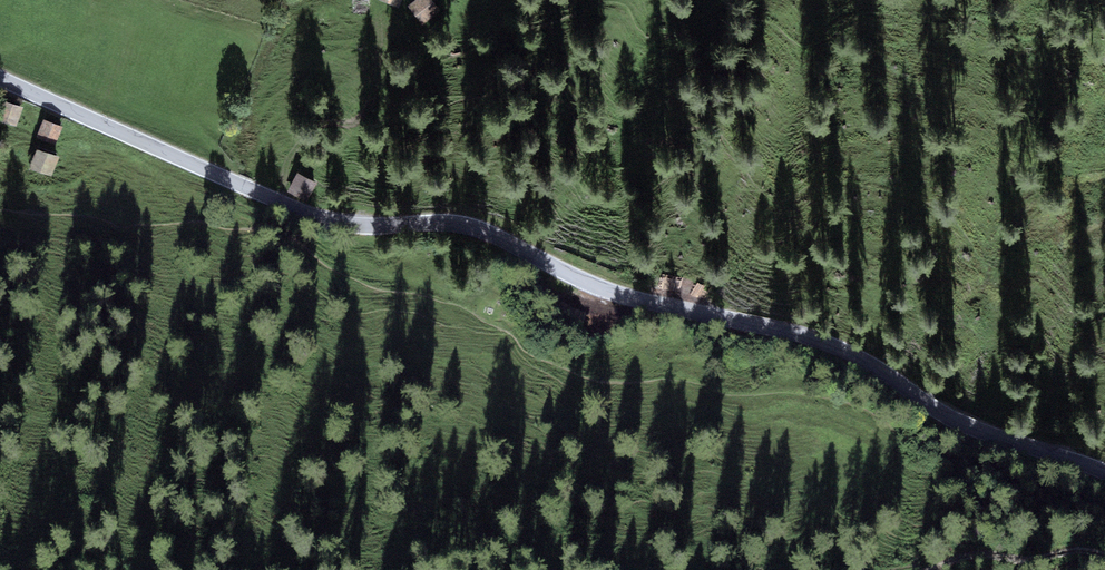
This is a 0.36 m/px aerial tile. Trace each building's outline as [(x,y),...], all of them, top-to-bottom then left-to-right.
[(432,0),(414,0),(407,6),(422,25),(441,11),(432,0)] [(3,101),(0,109),(0,121),(16,126),(23,107),(3,101)] [(62,127),(44,119),(36,137),(55,144),(62,127)] [(59,157),(37,149),(30,168),(52,176),(59,157)] [(297,173),(288,192),(307,201),(316,182),(297,173)]
